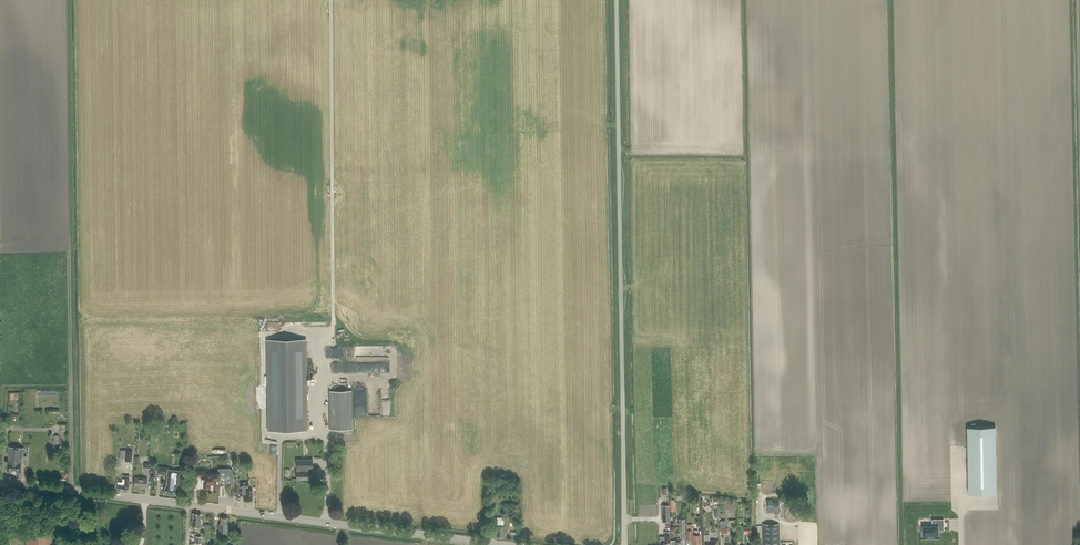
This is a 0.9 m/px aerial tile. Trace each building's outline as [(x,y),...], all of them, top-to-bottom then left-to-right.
[(268,431),(307,430),(306,340),(267,340),(268,431)] [(330,391),(330,430),(335,430),(352,430),(352,418),(352,391),(330,391)] [(996,427),(967,428),(968,494),(997,494),(996,427)] [(6,462),(6,466),(8,466),(8,472),(21,473),(22,464),(23,464),(23,462),(28,462),(28,456),(23,456),(24,448),(8,447),(8,455),(9,455),(8,462),(6,462)] [(126,450),(125,462),(133,462),(133,451),(126,450)] [(297,480),(297,479),(312,479),(312,471),(311,471),(308,471),(308,468),(313,468),(313,459),(296,460),(297,480)] [(180,489),(181,471),(168,470),(168,469),(158,468),(158,474),(168,475),(167,487),(165,487),(165,494),(176,495),(177,488),(180,489)] [(233,484),(233,471),(230,468),(218,469),(219,474),(205,475),(205,471),(196,472),(196,477),(202,477),(203,480),(205,480),(205,489),(206,489),(206,490),(210,490),(210,489),(211,489),(211,487),(219,487),(219,486),(226,486),(226,484),(233,484)] [(128,490),(129,477),(122,476),(122,481),(117,481),(117,489),(128,490)] [(148,488),(148,479),(135,478),(135,486),(148,488)] [(252,500),(253,490),(249,489),(249,483),(241,482),(240,497),(244,497),(244,500),(252,500)] [(768,500),(768,508),(779,508),(779,500),(768,500)] [(201,529),(201,522),(201,521),(201,515),(193,515),(193,523),(192,523),(191,528),(201,529)] [(229,537),(229,527),(229,526),(229,520),(228,520),(226,519),(223,518),(221,520),(221,525),(220,526),(219,536),(229,537)] [(506,537),(506,527),(504,527),(504,518),(497,518),(497,526),(496,526),(496,536),(498,536),(498,538),(503,538),(503,537),(506,537)] [(932,526),(923,526),(923,536),(929,535),(932,535),(938,535),(938,531),(944,530),(943,522),(938,522),(938,526),(932,526)] [(779,524),(763,524),(763,544),(780,544),(779,524)] [(659,544),(666,544),(666,543),(669,543),(669,535),(669,532),(664,532),(664,535),(664,537),(659,537),(659,544)] [(53,536),(51,536),(51,534),(28,534),(28,539),(27,539),(27,544),(53,544),(53,536)] [(692,540),(692,544),(701,544),(701,535),(692,535),(693,540),(692,540)] [(717,540),(709,540),(709,535),(704,535),(705,544),(717,544),(717,540)]
